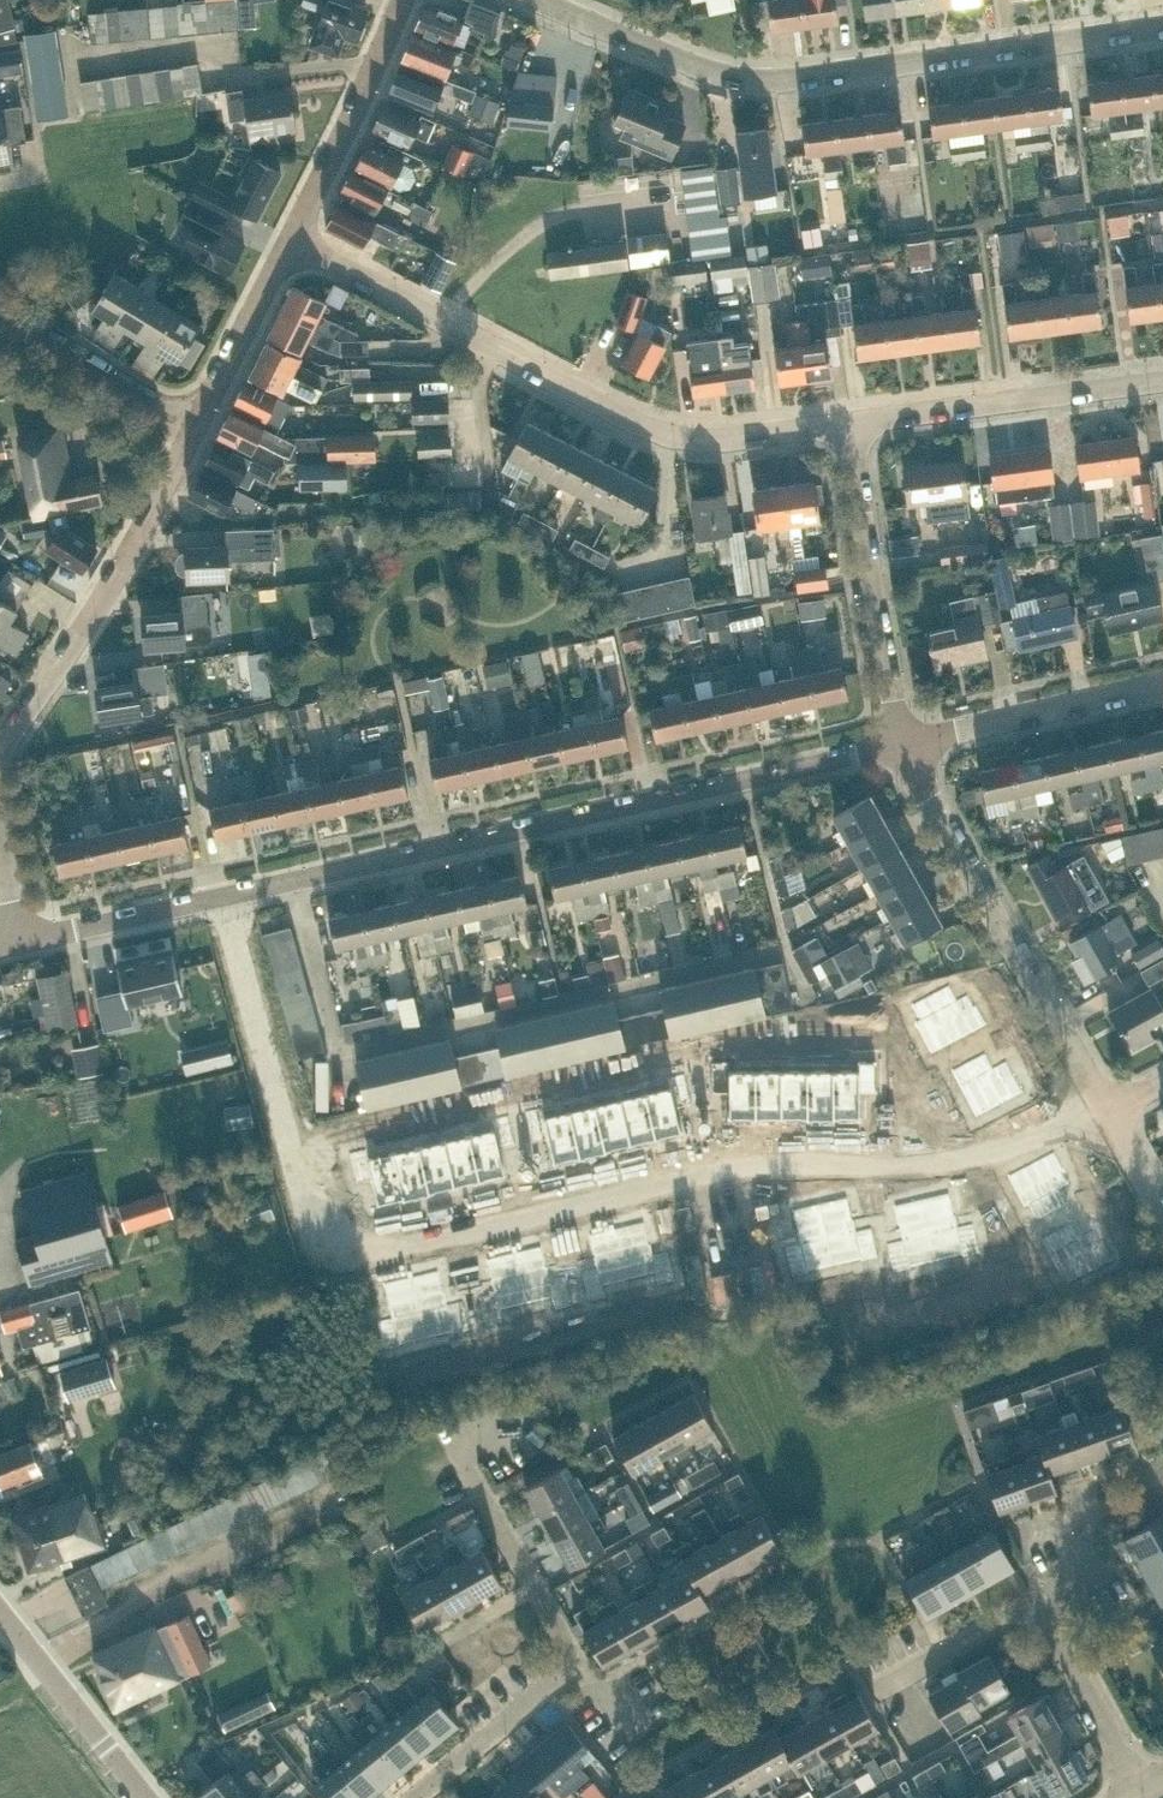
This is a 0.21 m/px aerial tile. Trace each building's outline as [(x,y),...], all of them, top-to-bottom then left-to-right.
[(15,39),(7,0),(0,0),(0,42),(15,39)] [(221,0),(219,0),(207,1),(211,32),(224,30),(221,0)] [(224,30),(238,29),(235,0),(221,0),(224,30)] [(239,26),(242,26),(253,25),(256,25),(254,0),(237,0),(239,26)] [(304,6),(323,12),(311,45),(335,53),(338,54),(344,37),(358,42),(368,13),(330,0),(306,0),(304,6)] [(734,5),(733,0),(710,0),(712,9),(734,5)] [(807,26),(803,0),(769,0),(774,30),(807,26)] [(807,26),(839,21),(837,4),(836,0),(803,0),(807,26)] [(868,18),(897,13),(895,0),(865,0),(868,18)] [(897,13),(926,9),(925,0),(895,0),(897,13)] [(926,9),(954,5),(953,0),(925,0),(926,9)] [(207,1),(206,1),(193,2),(196,33),(211,32),(207,1)] [(179,4),(181,35),(196,33),(193,2),(179,4)] [(489,40),(500,14),(471,3),(464,21),(424,5),(414,30),(452,46),(460,28),(489,40)] [(167,36),(181,35),(179,4),(176,4),(165,5),(167,36)] [(150,6),(149,6),(152,37),(167,36),(165,5),(150,6)] [(152,37),(149,6),(136,8),(138,39),(152,37)] [(123,40),(138,39),(136,8),(121,9),(123,40)] [(108,41),(123,40),(121,9),(105,11),(108,41)] [(92,43),(108,41),(105,11),(89,12),(92,43)] [(41,119),(69,115),(56,31),(28,36),(41,119)] [(460,53),(454,52),(412,35),(402,62),(443,79),(449,64),(468,71),(475,54),(462,49),(460,53)] [(522,54),(508,49),(504,62),(518,67),(522,54)] [(20,50),(0,53),(0,76),(24,73),(20,50)] [(202,93),(202,92),(198,63),(182,66),(187,95),(202,93)] [(174,96),(187,95),(182,66),(169,68),(174,96)] [(443,79),(441,85),(399,67),(388,94),(430,111),(440,89),(456,96),(455,97),(471,103),(476,91),(461,84),(461,85),(443,79)] [(174,97),(174,96),(169,68),(154,70),(159,100),(174,97)] [(145,102),(159,100),(154,70),(140,73),(145,102)] [(557,76),(544,74),(518,71),(514,83),(508,101),(505,126),(549,132),(555,89),(557,76)] [(1154,73),(1159,105),(1162,105),(1162,72),(1154,73)] [(145,102),(140,73),(125,75),(131,105),(145,102)] [(1127,110),(1159,105),(1154,73),(1122,78),(1127,110)] [(112,78),(117,108),(131,105),(125,75),(112,78)] [(102,110),(117,108),(112,78),(97,80),(102,110)] [(1089,82),(1093,114),(1127,110),(1122,78),(1089,82)] [(86,113),(102,110),(97,80),(82,83),(86,113)] [(1049,132),(1046,121),(1065,118),(1063,108),(1060,87),(1027,92),(1035,149),(1051,147),(1049,132)] [(666,117),(671,106),(629,88),(615,121),(626,126),(621,137),(671,157),(684,124),(666,117)] [(243,89),(226,91),(230,121),(248,118),(251,142),(271,140),(270,136),(298,132),(294,96),(246,102),(243,89)] [(1017,152),(1035,149),(1027,92),(995,96),(1000,127),(1013,125),(1017,152)] [(493,123),(500,102),(475,94),(468,115),(493,123)] [(981,130),(1000,127),(995,96),(963,101),(971,158),(986,156),(984,142),(981,130)] [(953,161),(971,158),(963,101),(930,106),(934,136),(949,134),(951,146),(953,161)] [(11,160),(9,144),(27,141),(20,106),(1,110),(3,120),(0,121),(0,162),(11,160)] [(422,115),(419,121),(383,106),(372,130),(408,146),(413,134),(427,141),(435,121),(422,115)] [(1073,107),(1063,108),(1065,118),(1074,117),(1073,107)] [(906,152),(904,140),(906,140),(902,110),(869,114),(873,145),(887,143),(888,155),(891,169),(908,167),(906,152)] [(841,149),(873,145),(869,114),(837,119),(841,149)] [(1130,136),(1145,133),(1143,118),(1128,120),(1130,136)] [(840,149),(841,149),(837,119),(803,123),(808,154),(822,152),(824,162),(826,178),(843,175),(841,160),(840,149)] [(1128,120),(1109,123),(1111,138),(1130,136),(1128,120)] [(769,128),(736,132),(741,169),(745,195),(754,194),(776,191),(777,191),(769,128)] [(463,175),(464,175),(474,151),(454,142),(442,167),(463,175)] [(423,161),(390,144),(386,153),(368,144),(356,169),(391,187),(391,186),(400,190),(404,190),(410,188),(414,179),(413,172),(411,169),(421,165),(423,161)] [(858,173),(875,171),(873,156),(856,158),(858,173)] [(199,181),(189,200),(221,217),(221,216),(227,204),(257,219),(281,172),(251,157),(231,197),(199,181)] [(712,168),(682,172),(688,224),(692,255),(729,250),(724,212),(718,213),(712,168)] [(722,204),(732,203),(741,202),(737,168),(718,171),(722,204)] [(388,188),(387,189),(352,171),(340,194),(375,212),(381,201),(390,206),(391,205),(408,213),(408,212),(427,222),(433,211),(414,201),(414,200),(398,191),(397,193),(388,188)] [(1127,173),(1106,174),(1107,194),(1128,193),(1127,173)] [(825,180),(831,223),(846,221),(841,178),(825,180)] [(1069,209),(1086,207),(1084,191),(1067,194),(1069,209)] [(189,200),(180,220),(194,227),(182,250),(229,274),(244,244),(215,229),(221,218),(227,221),(228,219),(221,216),(221,217),(189,200)] [(337,201),(324,227),(363,247),(369,236),(378,240),(395,249),(402,235),(337,201)] [(1109,217),(1111,231),(1128,229),(1126,214),(1109,217)] [(1075,221),(1056,223),(1058,240),(1078,237),(1075,221)] [(1050,223),(1027,226),(1027,228),(1029,242),(1041,240),(1052,239),(1050,223)] [(1082,246),(1098,243),(1096,225),(1080,228),(1082,246)] [(856,228),(849,229),(850,240),(858,239),(856,228)] [(817,229),(803,232),(806,247),(821,244),(817,229)] [(1022,229),(997,233),(1001,256),(1026,252),(1022,229)] [(1162,245),(1162,233),(1153,234),(1155,260),(1162,259),(1162,246),(1162,245)] [(665,234),(627,239),(631,268),(642,266),(669,263),(665,234)] [(625,241),(548,250),(551,279),(629,270),(625,241)] [(929,241),(905,244),(907,256),(908,262),(932,259),(929,241)] [(766,247),(747,249),(749,263),(768,261),(766,247)] [(441,291),(457,262),(436,252),(421,281),(441,291)] [(749,282),(747,274),(745,253),(709,258),(712,278),(731,276),(732,284),(749,282)] [(828,256),(814,258),(816,273),(830,271),(828,256)] [(1162,283),(1162,276),(1162,261),(1153,263),(1156,284),(1161,319),(1162,319),(1162,283)] [(682,283),(707,281),(705,262),(669,266),(672,293),(683,292),(682,283)] [(780,297),(777,280),(775,262),(748,266),(753,302),(780,297)] [(1156,284),(1138,286),(1134,265),(1123,267),(1126,288),(1125,288),(1130,323),(1161,319),(1156,284)] [(970,273),(971,287),(984,285),(982,271),(970,273)] [(1098,292),(1097,292),(1094,271),(1082,272),(1085,293),(1066,296),(1071,331),(1102,327),(1098,292)] [(103,341),(137,286),(116,273),(94,309),(106,316),(94,336),(103,341)] [(1066,296),(1046,298),(1046,296),(1041,296),(1041,292),(1046,291),(1044,277),(1032,279),(1035,300),(1040,335),(1071,331),(1066,296)] [(75,310),(101,291),(92,278),(66,296),(75,310)] [(851,304),(850,297),(851,297),(849,281),(834,283),(836,299),(840,326),(854,324),(859,359),(890,355),(885,320),(884,320),(865,323),(862,302),(851,304)] [(1035,300),(1016,302),(1014,282),(1002,284),(1005,304),(1004,304),(1009,339),(1040,335),(1035,300)] [(136,335),(158,299),(137,286),(103,341),(115,348),(126,329),(136,335)] [(340,324),(340,325),(319,314),(325,301),(294,286),(281,311),(336,338),(358,338),(359,333),(340,324)] [(981,343),(976,308),(972,287),(961,289),(964,309),(945,312),(950,347),(981,343)] [(643,317),(648,300),(627,293),(615,325),(637,333),(638,331),(643,317)] [(945,312),(921,315),(920,309),(925,308),(923,294),(912,296),(915,316),(920,351),(950,347),(945,312)] [(915,316),(891,319),(890,314),(896,313),(894,298),(881,300),(884,320),(885,320),(890,355),(920,351),(915,316)] [(145,366),(179,311),(158,299),(136,335),(148,342),(137,361),(145,366)] [(841,334),(840,326),(836,299),(795,304),(797,322),(805,381),(832,377),(827,342),(826,336),(841,334)] [(179,311),(145,366),(156,373),(168,355),(178,361),(194,335),(201,325),(179,311)] [(357,339),(358,338),(336,338),(281,311),(268,336),(301,352),(307,340),(327,350),(340,354),(369,353),(368,339),(357,339)] [(779,384),(805,381),(797,322),(788,323),(791,347),(774,350),(779,384)] [(641,332),(624,364),(648,377),(672,332),(667,329),(658,325),(651,338),(641,332)] [(208,343),(194,335),(178,361),(192,370),(208,343)] [(756,387),(752,360),(749,341),(734,343),(733,335),(717,337),(717,340),(720,364),(724,391),(756,387)] [(724,391),(720,364),(717,340),(688,343),(691,368),(690,370),(693,395),(724,391)] [(317,372),(316,373),(297,364),(300,358),(269,341),(260,359),(321,390),(327,377),(317,372)] [(316,399),(321,390),(260,359),(251,377),(283,393),(286,387),(304,396),(310,399),(316,399)] [(370,383),(370,380),(369,367),(341,368),(341,381),(354,381),(354,384),(370,383)] [(412,398),(411,381),(411,379),(370,380),(370,383),(354,384),(354,400),(412,398)] [(279,427),(284,416),(290,405),(245,382),(233,406),(265,422),(266,420),(279,427)] [(413,422),(450,421),(448,399),(412,400),(413,422)] [(288,440),(289,442),(231,412),(218,435),(250,452),(256,441),(283,455),(283,454),(289,458),(289,463),(374,461),(373,437),(288,440)] [(535,470),(554,435),(527,421),(509,456),(525,464),(509,495),(520,501),(536,470),(535,470)] [(75,478),(73,467),(69,467),(62,430),(19,438),(36,519),(48,517),(66,513),(103,505),(97,474),(75,478)] [(419,456),(452,455),(451,434),(418,436),(419,456)] [(561,483),(579,448),(554,435),(535,470),(536,470),(561,483)] [(1083,479),(1138,472),(1133,437),(1078,445),(1083,479)] [(244,471),(268,483),(274,472),(216,442),(204,465),(238,482),(244,471)] [(586,496),(604,461),(579,448),(561,483),(586,496)] [(1054,495),(1052,483),(1048,449),(991,457),(996,490),(998,502),(1054,495)] [(604,461),(586,496),(600,503),(593,516),(605,522),(611,510),(630,475),(604,461)] [(324,489),(347,488),(346,462),(323,463),(324,489)] [(300,489),(324,489),(323,463),(299,464),(300,489)] [(928,522),(968,517),(966,500),(968,498),(964,466),(926,471),(926,466),(903,469),(908,506),(926,504),(928,522)] [(202,471),(190,495),(223,512),(228,501),(252,513),(258,500),(202,471)] [(427,486),(452,485),(452,472),(427,473),(427,486)] [(630,475),(611,510),(638,523),(656,488),(630,475)] [(820,484),(813,485),(813,482),(783,486),(793,560),(805,559),(800,523),(818,520),(815,503),(823,502),(820,484)] [(1150,482),(1139,484),(1144,517),(1155,516),(1150,482)] [(783,486),(754,490),(759,528),(778,526),(782,557),(783,564),(794,562),(793,560),(783,486)] [(743,529),(731,531),(728,512),(725,512),(723,495),(692,499),(697,537),(715,534),(719,564),(733,562),(737,593),(752,591),(747,557),(743,529)] [(516,507),(500,499),(502,514),(504,525),(506,527),(516,507)] [(1071,518),(1075,538),(1100,535),(1096,500),(1070,503),(1070,502),(1069,503),(1071,518)] [(1053,541),(1075,538),(1071,518),(1069,503),(1049,505),(1053,541)] [(535,531),(541,520),(524,511),(518,522),(535,531)] [(66,513),(48,517),(52,534),(57,537),(47,553),(82,574),(98,548),(70,532),(66,513)] [(553,540),(558,529),(541,520),(535,531),(553,540)] [(1033,525),(1013,528),(1016,545),(1035,542),(1033,525)] [(228,561),(273,559),(272,528),(224,530),(225,545),(187,547),(187,552),(183,552),(179,555),(177,559),(177,568),(180,572),(184,574),(188,574),(189,579),(229,577),(228,561)] [(1161,532),(1140,537),(1149,582),(1155,581),(1155,580),(1162,578),(1162,540),(1161,532)] [(0,543),(0,547),(23,564),(32,551),(7,533),(0,543)] [(587,557),(592,547),(575,538),(569,548),(587,557)] [(942,563),(988,557),(986,540),(940,547),(942,563)] [(604,566),(610,556),(592,547),(587,557),(604,566)] [(753,595),(770,593),(765,555),(747,557),(752,591),(753,595)] [(999,608),(1000,608),(1016,603),(1005,557),(991,560),(995,577),(993,577),(996,589),(999,608)] [(798,589),(827,585),(825,567),(795,571),(798,589)] [(24,645),(30,635),(12,624),(19,613),(17,611),(33,585),(9,570),(0,584),(0,630),(24,645)] [(690,577),(675,580),(681,609),(696,605),(690,577)] [(675,580),(661,584),(667,612),(681,609),(675,580)] [(661,584),(646,587),(652,615),(667,612),(661,584)] [(1082,594),(1088,620),(1106,616),(1108,627),(1141,620),(1142,623),(1162,619),(1162,612),(1157,584),(1101,596),(1100,590),(1082,594)] [(646,587),(632,590),(638,618),(652,615),(646,587)] [(1000,620),(999,608),(996,589),(987,592),(973,595),(950,601),(955,628),(928,634),(934,664),(949,662),(949,666),(986,659),(979,624),(994,620),(994,622),(1000,620)] [(276,590),(260,592),(261,599),(276,597),(276,590)] [(632,590),(617,593),(624,621),(638,618),(632,590)] [(1014,619),(1001,622),(1007,648),(1019,645),(1020,650),(1077,637),(1070,607),(1066,591),(1047,595),(1037,598),(1040,613),(1014,619)] [(212,626),(208,623),(205,593),(179,596),(181,613),(143,617),(146,648),(186,644),(186,646),(210,644),(214,639),(212,626)] [(824,600),(799,603),(800,615),(825,612),(824,600)] [(759,605),(729,611),(733,626),(762,620),(759,605)] [(724,609),(703,614),(706,631),(731,626),(727,608),(724,609)] [(696,615),(685,618),(690,640),(701,637),(696,615)] [(642,627),(622,632),(626,650),(646,646),(642,627)] [(24,645),(0,630),(0,645),(17,655),(24,645)] [(818,642),(802,646),(809,675),(816,704),(848,697),(842,666),(825,670),(818,642)] [(794,677),(777,681),(784,711),(816,704),(809,675),(802,646),(786,650),(794,677)] [(253,675),(270,673),(267,651),(250,654),(253,675)] [(544,684),(538,653),(521,657),(528,688),(544,684)] [(755,657),(739,661),(745,690),(752,718),(784,711),(777,681),(761,684),(755,657)] [(489,686),(510,682),(505,661),(484,665),(489,686)] [(730,692),(713,695),(713,697),(720,726),(752,718),(745,690),(739,661),(738,661),(725,664),(723,665),(726,678),(730,692)] [(155,711),(152,696),(169,693),(164,664),(133,668),(135,682),(97,688),(102,721),(141,715),(141,713),(155,711)] [(603,666),(607,693),(620,692),(616,664),(603,666)] [(692,672),(675,675),(688,733),(720,726),(713,697),(713,695),(698,699),(692,672)] [(5,691),(10,683),(3,678),(4,676),(0,674),(0,688),(5,691)] [(405,689),(429,684),(434,709),(450,706),(443,675),(429,678),(428,676),(403,681),(405,689)] [(666,706),(649,710),(656,740),(688,733),(675,675),(660,679),(666,706)] [(391,683),(377,686),(379,695),(393,692),(391,683)] [(599,692),(583,696),(589,725),(596,753),(628,745),(621,715),(603,719),(601,707),(603,707),(599,692)] [(574,725),(557,729),(558,732),(564,760),(596,753),(589,725),(583,696),(567,700),(570,715),(571,715),(574,725)] [(289,709),(292,723),(306,720),(303,706),(289,709)] [(535,707),(520,710),(526,739),(532,767),(564,760),(558,732),(557,729),(540,733),(535,707)] [(510,740),(494,744),(501,774),(532,767),(526,739),(520,710),(503,714),(510,740)] [(221,719),(225,735),(249,729),(245,713),(221,719)] [(472,720),(456,724),(463,753),(469,781),(501,774),(494,744),(478,747),(472,720)] [(470,783),(463,753),(456,724),(440,728),(446,757),(430,761),(437,790),(470,783)] [(1162,762),(1162,730),(1139,735),(1146,766),(1148,774),(1151,790),(1162,787),(1162,771),(1160,763),(1162,762)] [(173,732),(133,741),(138,761),(148,759),(146,749),(167,744),(172,762),(170,762),(173,778),(183,776),(173,732)] [(1114,774),(1146,766),(1139,735),(1107,743),(1114,774)] [(297,745),(299,757),(310,754),(307,742),(297,745)] [(379,742),(362,746),(369,774),(375,803),(408,795),(401,765),(384,768),(381,756),(383,756),(379,742)] [(1099,777),(1114,774),(1107,743),(1076,750),(1083,781),(1085,790),(1088,805),(1092,804),(1104,801),(1099,777)] [(353,775),(337,779),(344,810),(375,803),(369,774),(362,746),(347,749),(353,775)] [(136,825),(117,829),(124,860),(155,852),(149,823),(143,796),(132,748),(121,750),(131,795),(126,796),(127,799),(130,814),(133,814),(136,825)] [(1076,750),(1044,757),(1051,788),(1083,781),(1076,750)] [(315,756),(299,760),(303,775),(302,775),(306,788),(312,817),(344,810),(337,779),(321,783),(315,756)] [(1034,792),(1051,788),(1044,757),(1012,764),(1019,795),(1025,819),(1040,815),(1037,800),(1035,800),(1034,792)] [(286,779),(302,775),(303,775),(299,760),(283,764),(286,779)] [(1025,819),(1019,795),(1012,764),(980,772),(987,803),(1003,799),(1005,808),(1004,808),(1007,823),(1011,822),(1021,820),(1025,819)] [(155,767),(159,793),(172,791),(168,765),(155,767)] [(144,788),(157,785),(153,767),(140,769),(144,788)] [(227,804),(209,808),(216,839),(249,831),(242,802),(236,774),(235,774),(233,767),(219,771),(224,793),(227,804)] [(252,770),(236,774),(242,802),(249,831),(280,824),(274,794),(258,797),(252,770)] [(1132,778),(1131,778),(1135,794),(1151,790),(1148,774),(1132,778)] [(289,790),(274,794),(280,824),(312,817),(306,788),(302,775),(286,779),(289,790)] [(978,788),(969,790),(971,802),(981,800),(978,788)] [(1085,790),(1068,794),(1071,809),(1088,805),(1085,790)] [(143,796),(149,823),(155,852),(188,845),(181,815),(165,818),(159,792),(143,796)] [(849,844),(883,824),(869,798),(834,818),(841,829),(835,832),(842,844),(847,841),(849,844)] [(96,806),(80,810),(86,837),(92,867),(124,860),(117,829),(102,833),(96,806)] [(71,840),(53,844),(60,874),(92,867),(86,837),(80,810),(63,814),(67,829),(68,829),(71,840)] [(1105,822),(1107,832),(1123,828),(1121,819),(1105,822)] [(1024,831),(1021,820),(1011,822),(1014,834),(1024,831)] [(863,869),(897,849),(883,824),(849,844),(863,869)] [(708,833),(715,864),(745,857),(748,857),(741,826),(708,833)] [(1162,857),(1162,833),(1162,829),(1148,832),(1154,859),(1162,857)] [(1140,862),(1154,859),(1148,832),(1134,835),(1140,862)] [(718,872),(715,864),(708,833),(677,840),(683,871),(699,868),(710,915),(726,911),(724,900),(718,872)] [(1127,865),(1140,862),(1134,835),(1121,838),(1127,865)] [(1041,838),(1030,840),(1032,849),(1043,846),(1041,838)] [(668,875),(683,871),(677,840),(645,847),(652,878),(657,902),(659,902),(667,933),(681,930),(668,875)] [(657,902),(652,878),(645,847),(613,855),(620,885),(636,882),(641,906),(657,902)] [(877,894),(911,874),(897,849),(863,869),(869,880),(864,883),(870,894),(875,891),(877,894)] [(1049,852),(1027,865),(1058,920),(1088,903),(1093,912),(1111,902),(1086,857),(1060,871),(1049,852)] [(748,857),(745,857),(748,869),(761,866),(758,854),(748,857)] [(605,889),(620,885),(613,855),(581,862),(588,892),(594,917),(610,913),(605,889)] [(774,878),(785,876),(781,855),(769,858),(774,878)] [(594,917),(588,892),(581,862),(549,869),(556,900),(574,896),(575,905),(574,905),(577,920),(594,917)] [(718,872),(724,900),(740,896),(733,869),(718,872)] [(891,919),(925,899),(911,874),(877,894),(884,906),(878,909),(884,920),(890,917),(891,919)] [(513,919),(511,911),(527,907),(520,876),(487,883),(494,915),(500,937),(518,933),(514,919),(513,919)] [(785,876),(774,878),(778,896),(789,893),(789,890),(785,876)] [(500,937),(494,915),(487,883),(456,890),(463,922),(481,918),(482,926),(481,926),(485,941),(500,937)] [(448,925),(463,922),(456,890),(424,897),(431,929),(437,953),(453,948),(448,925)] [(797,925),(796,921),(816,909),(808,896),(792,906),(781,908),(785,927),(797,925)] [(437,953),(431,929),(424,897),(393,904),(400,936),(416,932),(419,940),(417,940),(422,956),(437,953)] [(897,945),(904,942),(905,944),(940,925),(925,899),(891,919),(897,931),(891,934),(897,945)] [(385,939),(400,936),(393,904),(361,911),(368,943),(374,966),(390,962),(385,939)] [(374,966),(368,943),(361,911),(329,919),(336,950),(353,946),(355,955),(358,970),(374,966)] [(609,927),(607,915),(595,918),(598,930),(609,927)] [(1118,956),(1125,952),(1138,944),(1123,917),(1103,928),(1071,945),(1082,966),(1077,969),(1086,986),(1124,965),(1118,956)] [(266,946),(293,939),(290,925),(262,932),(266,946)] [(530,934),(533,947),(545,944),(542,931),(530,934)] [(811,960),(826,952),(817,936),(791,949),(801,966),(811,960)] [(1162,953),(1162,946),(1158,937),(1131,952),(1140,967),(1162,953)] [(270,960),(297,952),(293,939),(266,946),(270,960)] [(845,950),(821,963),(835,988),(859,975),(845,950)] [(273,974),(301,967),(297,952),(270,960),(273,974)] [(123,992),(97,997),(105,1030),(132,1024),(128,1005),(183,993),(174,955),(118,968),(123,992)] [(591,985),(607,981),(602,957),(586,961),(589,974),(591,985)] [(1162,976),(1162,959),(1162,958),(1140,970),(1148,984),(1162,976)] [(811,960),(801,966),(810,983),(820,977),(819,975),(811,960)] [(770,1015),(793,1010),(783,964),(760,969),(770,1015)] [(277,988),(305,981),(301,967),(273,974),(277,988)] [(367,1108),(766,1016),(754,967),(659,989),(664,1011),(617,1021),(613,1001),(496,1027),(501,1049),(455,1059),(450,1039),(356,1061),(367,1108)] [(41,996),(47,1027),(47,1029),(79,1022),(68,971),(37,977),(41,996)] [(589,974),(575,978),(578,988),(591,985),(589,974)] [(940,1000),(933,1003),(946,1031),(991,1013),(980,985),(966,991),(961,979),(936,989),(940,1000)] [(500,982),(505,1006),(516,1003),(511,980),(500,982)] [(540,983),(543,997),(557,994),(553,980),(540,983)] [(281,1002),(308,994),(305,981),(277,988),(281,1002)] [(479,986),(451,992),(457,1017),(484,1010),(479,986)] [(434,1014),(449,1012),(445,990),(430,993),(434,1014)] [(1162,1022),(1162,1013),(1151,992),(1109,1016),(1120,1034),(1124,1034),(1134,1052),(1153,1041),(1147,1031),(1162,1022)] [(296,1059),(299,1058),(324,1052),(308,994),(281,1002),(296,1059)] [(41,996),(32,998),(35,1015),(40,1014),(43,1030),(47,1029),(47,1027),(41,996)] [(18,1012),(17,999),(0,1002),(0,1015),(18,1012)] [(830,1002),(814,1006),(817,1017),(832,1013),(830,1002)] [(389,1032),(405,1028),(400,1004),(383,1007),(385,1013),(389,1032)] [(385,1013),(370,1017),(374,1035),(389,1032),(385,1013)] [(794,1019),(779,1023),(781,1034),(796,1030),(794,1019)] [(355,1021),(341,1024),(343,1036),(357,1033),(355,1021)] [(779,1023),(763,1027),(765,1037),(781,1034),(779,1023)] [(226,1040),(195,1048),(200,1068),(231,1061),(226,1040)] [(77,1077),(88,1075),(104,1072),(99,1043),(72,1048),(77,1077)] [(996,1043),(966,1057),(973,1072),(966,1075),(981,1108),(1029,1086),(1015,1053),(1003,1059),(996,1043)] [(627,1059),(611,1062),(613,1073),(629,1069),(627,1059)] [(858,1070),(833,1070),(833,1118),(835,1118),(861,1118),(860,1091),(876,1091),(875,1060),(858,1061),(858,1070)] [(611,1062),(595,1066),(598,1077),(613,1073),(611,1062)] [(729,1062),(712,1062),(713,1092),(728,1092),(728,1119),(755,1118),(754,1071),(729,1071),(729,1062)] [(575,1063),(559,1067),(561,1077),(577,1073),(575,1063)] [(781,1070),(754,1071),(755,1118),(779,1118),(779,1119),(781,1119),(781,1070)] [(807,1070),(781,1070),(781,1119),(784,1119),(784,1118),(806,1118),(807,1118),(807,1070)] [(807,1118),(806,1118),(806,1120),(835,1119),(835,1118),(833,1118),(833,1070),(807,1070),(807,1118)] [(670,1086),(645,1092),(656,1139),(682,1132),(676,1106),(691,1103),(684,1073),(668,1077),(670,1086)] [(458,1090),(442,1094),(445,1105),(461,1101),(458,1090)] [(645,1092),(619,1098),(630,1145),(633,1144),(656,1139),(645,1092)] [(619,1098),(594,1104),(605,1151),(606,1150),(627,1145),(628,1146),(630,1145),(619,1098)] [(249,1103),(233,1106),(236,1128),(252,1126),(249,1103)] [(594,1104),(569,1110),(580,1156),(579,1157),(579,1158),(607,1152),(606,1150),(605,1151),(594,1104)] [(425,1106),(410,1110),(412,1121),(428,1117),(425,1106)] [(542,1107),(525,1111),(532,1140),(547,1137),(553,1163),(579,1157),(580,1156),(569,1110),(544,1116),(542,1107)] [(410,1110),(394,1114),(397,1124),(412,1121),(410,1110)] [(494,1128),(469,1134),(480,1180),(506,1174),(500,1148),(515,1144),(508,1115),(492,1119),(494,1128)] [(469,1134),(443,1140),(454,1187),(457,1186),(457,1185),(480,1180),(469,1134)] [(443,1140),(418,1146),(429,1192),(430,1192),(452,1187),(454,1187),(443,1140)] [(418,1146),(393,1152),(404,1198),(403,1198),(403,1200),(431,1193),(430,1192),(429,1192),(418,1146)] [(366,1149),(349,1153),(356,1182),(371,1178),(377,1204),(403,1198),(404,1198),(393,1152),(368,1158),(366,1149)] [(1067,1156),(1014,1183),(1032,1216),(1038,1212),(1047,1228),(1080,1210),(1073,1197),(1086,1190),(1067,1156)] [(30,1287),(112,1262),(85,1174),(21,1194),(34,1236),(16,1242),(30,1287)] [(175,1219),(174,1214),(168,1194),(120,1208),(127,1233),(175,1219)] [(918,1195),(900,1200),(910,1236),(929,1231),(932,1243),(941,1241),(934,1217),(925,1219),(918,1195)] [(267,1196),(247,1203),(254,1224),(274,1218),(267,1196)] [(835,1196),(814,1201),(825,1247),(848,1242),(850,1253),(861,1250),(855,1225),(843,1228),(835,1196)] [(900,1200),(879,1206),(887,1235),(880,1237),(886,1261),(897,1258),(893,1241),(910,1236),(900,1200)] [(799,1238),(787,1241),(794,1267),(806,1264),(803,1252),(825,1247),(814,1201),(792,1206),(799,1238)] [(624,1211),(605,1215),(614,1255),(634,1251),(637,1262),(648,1260),(642,1236),(631,1239),(624,1211)] [(589,1251),(578,1253),(583,1277),(595,1274),(592,1261),(614,1255),(605,1215),(582,1220),(589,1251)] [(743,1222),(750,1261),(774,1256),(767,1218),(743,1222)] [(1067,1259),(1054,1266),(1068,1290),(1120,1259),(1104,1233),(1093,1239),(1086,1227),(1057,1244),(1067,1259)] [(534,1232),(509,1238),(519,1282),(544,1276),(547,1290),(558,1287),(552,1263),(542,1266),(534,1232)] [(493,1276),(482,1278),(488,1304),(499,1301),(496,1288),(519,1282),(509,1238),(485,1244),(493,1276)] [(436,1256),(411,1262),(421,1310),(446,1305),(448,1315),(462,1312),(457,1286),(443,1289),(436,1256)] [(391,1301),(378,1304),(384,1330),(398,1327),(395,1316),(421,1310),(411,1262),(384,1268),(391,1301)] [(24,1351),(35,1348),(39,1364),(61,1358),(60,1356),(84,1350),(82,1344),(93,1341),(89,1328),(91,1328),(80,1288),(0,1310),(7,1332),(18,1329),(24,1351)] [(106,1360),(62,1373),(70,1400),(114,1386),(106,1360)] [(1092,1365),(1077,1370),(1081,1382),(1096,1377),(1092,1365)] [(1063,1375),(1062,1375),(1067,1388),(1081,1382),(1077,1370),(1063,1375)] [(7,1398),(19,1393),(12,1377),(1,1382),(7,1398)] [(1034,1386),(1020,1391),(1026,1408),(1040,1403),(1034,1386)] [(693,1393),(666,1408),(686,1443),(713,1428),(693,1393)] [(1006,1396),(992,1401),(998,1419),(999,1420),(1013,1415),(1012,1413),(1006,1396)] [(992,1401),(963,1411),(968,1425),(982,1420),(984,1425),(999,1420),(992,1401)] [(1136,1443),(1131,1429),(1122,1404),(1093,1414),(1106,1454),(1136,1443)] [(691,1453),(686,1443),(666,1408),(641,1422),(660,1457),(674,1450),(679,1460),(691,1453)] [(1106,1454),(1093,1414),(1078,1420),(1074,1410),(1061,1415),(1064,1424),(1078,1464),(1106,1454)] [(44,1413),(41,1418),(42,1425),(48,1428),(54,1427),(57,1421),(56,1415),(51,1412),(44,1413)] [(1013,1415),(999,1420),(1003,1431),(1017,1426),(1013,1415)] [(634,1472),(660,1457),(641,1422),(614,1437),(634,1472)] [(1050,1474),(1078,1464),(1064,1424),(1036,1435),(1042,1453),(1050,1474)] [(45,1435),(51,1449),(69,1442),(64,1428),(45,1435)] [(33,1451),(29,1442),(0,1454),(0,1480),(3,1486),(41,1471),(36,1459),(48,1454),(45,1446),(33,1451)] [(601,1462),(613,1456),(605,1442),(594,1448),(601,1462)] [(1050,1474),(1042,1453),(1024,1459),(1021,1449),(1010,1452),(1012,1455),(1014,1463),(1028,1500),(1055,1490),(1050,1474)] [(1151,1459),(1162,1480),(1162,1452),(1151,1459)] [(1028,1500),(1014,1463),(1012,1455),(983,1465),(986,1473),(985,1473),(998,1511),(1028,1500)] [(309,1489),(321,1483),(309,1459),(297,1465),(309,1489)] [(720,1471),(720,1470),(713,1459),(699,1467),(706,1479),(720,1471)] [(576,1494),(567,1478),(573,1474),(567,1463),(560,1467),(525,1487),(540,1514),(576,1494)] [(297,1465),(285,1471),(296,1495),(308,1489),(297,1465)] [(693,1486),(706,1479),(699,1467),(686,1474),(693,1486)] [(284,1501),(296,1495),(285,1471),(273,1476),(284,1501)] [(731,1491),(745,1484),(738,1472),(725,1479),(731,1491)] [(686,1474),(672,1482),(679,1494),(693,1486),(686,1474)] [(273,1476),(260,1482),(272,1507),(284,1501),(273,1476)] [(623,1501),(635,1495),(628,1481),(616,1488),(623,1501)] [(654,1508),(668,1500),(661,1489),(647,1497),(654,1508)] [(21,1544),(99,1519),(96,1509),(92,1511),(86,1493),(12,1516),(21,1544)] [(554,1541),(590,1520),(576,1494),(540,1514),(554,1541)] [(699,1494),(686,1501),(692,1513),(705,1506),(706,1506),(699,1494)] [(631,1515),(642,1509),(635,1495),(623,1501),(631,1515)] [(224,1500),(212,1505),(223,1530),(236,1524),(224,1500)] [(678,1521),(692,1513),(686,1501),(672,1509),(678,1521)] [(212,1505),(200,1511),(211,1536),(223,1530),(212,1505)] [(734,1528),(720,1536),(705,1506),(692,1513),(708,1543),(728,1578),(754,1564),(734,1528)] [(200,1511),(188,1517),(199,1541),(211,1536),(200,1511)] [(761,1513),(747,1521),(741,1511),(729,1518),(734,1528),(754,1564),(781,1548),(761,1513)] [(461,1512),(447,1519),(453,1531),(467,1524),(461,1512)] [(140,1516),(129,1521),(135,1534),(146,1529),(140,1516)] [(590,1520),(554,1541),(570,1568),(605,1548),(598,1535),(606,1530),(598,1516),(590,1520)] [(1162,1545),(1162,1516),(1124,1537),(1136,1560),(1162,1545)] [(188,1517),(175,1523),(187,1547),(199,1541),(188,1517)] [(1013,1567),(992,1528),(980,1535),(970,1518),(960,1524),(991,1579),(1013,1567)] [(99,1519),(21,1544),(30,1571),(61,1561),(63,1569),(74,1566),(71,1558),(108,1547),(99,1519)] [(175,1523),(163,1529),(175,1553),(187,1547),(175,1523)] [(370,1549),(387,1539),(378,1524),(361,1533),(370,1549)] [(970,1591),(991,1579),(960,1524),(950,1530),(959,1547),(948,1553),(970,1591)] [(664,1525),(650,1533),(656,1545),(671,1536),(664,1525)] [(163,1529),(151,1535),(163,1559),(175,1553),(163,1529)] [(408,1542),(415,1553),(428,1546),(421,1534),(408,1542)] [(151,1535),(139,1540),(151,1565),(163,1559),(151,1535)] [(919,1537),(913,1540),(917,1548),(923,1545),(919,1537)] [(482,1547),(466,1556),(456,1539),(446,1545),(455,1562),(476,1598),(502,1583),(482,1547)] [(638,1539),(625,1546),(632,1558),(644,1551),(638,1539)] [(139,1540),(127,1546),(139,1571),(151,1565),(139,1540)] [(708,1543),(695,1550),(689,1540),(676,1548),(682,1557),(688,1569),(702,1593),(728,1578),(708,1543)] [(401,1561),(415,1553),(408,1542),(395,1550),(401,1561)] [(970,1591),(948,1553),(937,1559),(927,1543),(923,1545),(917,1548),(948,1603),(970,1591)] [(1162,1573),(1162,1545),(1136,1560),(1148,1581),(1162,1573)] [(127,1546),(115,1552),(126,1576),(139,1571),(127,1546)] [(612,1554),(618,1566),(632,1558),(625,1546),(612,1554)] [(926,1616),(948,1603),(917,1548),(907,1554),(916,1571),(905,1578),(926,1616)] [(115,1552),(103,1558),(114,1582),(126,1576),(115,1552)] [(604,1573),(618,1566),(612,1554),(598,1562),(604,1573)] [(114,1582),(103,1558),(90,1565),(96,1578),(101,1588),(114,1582)] [(449,1613),(476,1598),(455,1562),(429,1578),(449,1613)] [(90,1565),(66,1577),(72,1589),(96,1578),(90,1565)] [(585,1569),(571,1576),(578,1588),(592,1580),(585,1569)] [(709,1605),(702,1593),(688,1569),(662,1584),(682,1620),(709,1605)] [(1162,1602),(1162,1573),(1148,1581),(1161,1603),(1162,1602)] [(96,1578),(72,1589),(78,1602),(102,1590),(101,1588),(96,1578)] [(423,1628),(449,1613),(429,1578),(402,1593),(423,1628)] [(662,1584),(649,1591),(643,1582),(631,1589),(636,1599),(656,1635),(682,1620),(662,1584)] [(102,1590),(78,1602),(84,1614),(108,1603),(102,1590)] [(243,1590),(228,1597),(234,1610),(249,1602),(243,1590)] [(604,1603),(610,1613),(630,1649),(656,1635),(636,1599),(620,1608),(614,1598),(604,1603)] [(610,1613),(596,1621),(587,1605),(574,1613),(583,1628),(603,1665),(630,1649),(610,1613)] [(190,1615),(168,1625),(190,1674),(212,1664),(190,1615)] [(155,1626),(95,1653),(103,1670),(98,1672),(115,1709),(180,1679),(180,1678),(190,1674),(168,1625),(157,1630),(155,1626)] [(1135,1635),(1119,1643),(1127,1656),(1142,1647),(1135,1635)] [(1153,1648),(1162,1667),(1162,1642),(1153,1648)] [(978,1708),(1010,1690),(990,1656),(958,1674),(961,1679),(930,1697),(949,1731),(981,1713),(978,1708)] [(458,1722),(447,1710),(430,1688),(420,1696),(408,1681),(398,1690),(438,1738),(458,1722)] [(354,1690),(342,1699),(353,1713),(365,1704),(354,1690)] [(419,1754),(438,1738),(398,1690),(389,1697),(401,1712),(391,1720),(419,1754)] [(846,1692),(828,1702),(831,1707),(852,1743),(878,1727),(858,1692),(849,1697),(846,1692)] [(986,1763),(1023,1743),(1058,1723),(1053,1714),(1059,1711),(1049,1693),(1008,1717),(1017,1733),(988,1749),(978,1733),(986,1729),(982,1722),(956,1737),(962,1747),(967,1757),(974,1770),(986,1763)] [(826,1757),(852,1743),(831,1707),(805,1722),(826,1757)] [(369,1713),(359,1721),(400,1770),(419,1754),(391,1720),(381,1728),(369,1713)] [(574,1758),(587,1747),(588,1746),(566,1720),(539,1743),(576,1786),(588,1775),(574,1758)] [(381,1785),(400,1770),(359,1721),(351,1728),(363,1743),(353,1752),(381,1785)] [(799,1772),(826,1757),(805,1722),(780,1736),(779,1737),(794,1761),(793,1762),(799,1772)] [(1038,1769),(1073,1749),(1058,1723),(1023,1743),(1038,1769)] [(779,1737),(780,1736),(774,1726),(747,1741),(767,1777),(781,1769),(787,1779),(799,1772),(793,1762),(794,1761),(779,1737)] [(747,1741),(721,1756),(741,1791),(755,1784),(760,1793),(772,1786),(767,1777),(747,1741)] [(563,1796),(576,1786),(539,1743),(514,1765),(520,1772),(536,1790),(549,1779),(563,1796)] [(353,1752),(344,1759),(331,1744),(322,1752),(359,1797),(365,1797),(381,1785),(353,1752)] [(215,1745),(197,1761),(213,1780),(232,1764),(215,1745)] [(1053,1795),(1088,1775),(1073,1749),(1038,1769),(1047,1786),(1041,1788),(1046,1797),(1053,1795)] [(322,1752),(313,1759),(326,1774),(315,1784),(326,1797),(359,1797),(322,1752)] [(741,1791),(721,1756),(695,1771),(710,1797),(730,1797),(741,1791)] [(880,1764),(887,1776),(901,1768),(894,1756),(880,1764)] [(874,1757),(863,1763),(868,1771),(875,1783),(886,1777),(874,1757)] [(927,1767),(933,1779),(943,1773),(937,1761),(927,1767)] [(974,1770),(982,1784),(994,1777),(986,1763),(974,1770)] [(261,1776),(252,1766),(237,1779),(229,1769),(195,1797),(196,1797),(234,1797),(261,1776)] [(919,1787),(933,1779),(927,1767),(912,1775),(919,1787)] [(271,1768),(261,1776),(267,1783),(277,1775),(271,1768)] [(695,1771),(668,1786),(674,1797),(710,1797),(695,1771)] [(868,1771),(855,1779),(862,1790),(875,1783),(868,1771)] [(536,1790),(520,1772),(494,1794),(497,1797),(542,1797),(536,1790)] [(269,1786),(267,1783),(261,1776),(234,1797),(254,1797),(269,1786)] [(848,1797),(862,1790),(855,1779),(842,1786),(848,1797)] [(848,1797),(842,1786),(828,1794),(830,1797),(847,1797),(848,1797)] [(990,1797),(1011,1797),(1004,1787),(988,1796),(990,1797)] [(809,1789),(793,1797),(814,1797),(809,1789)] [(874,1797),(892,1797),(887,1789),(874,1797)]
